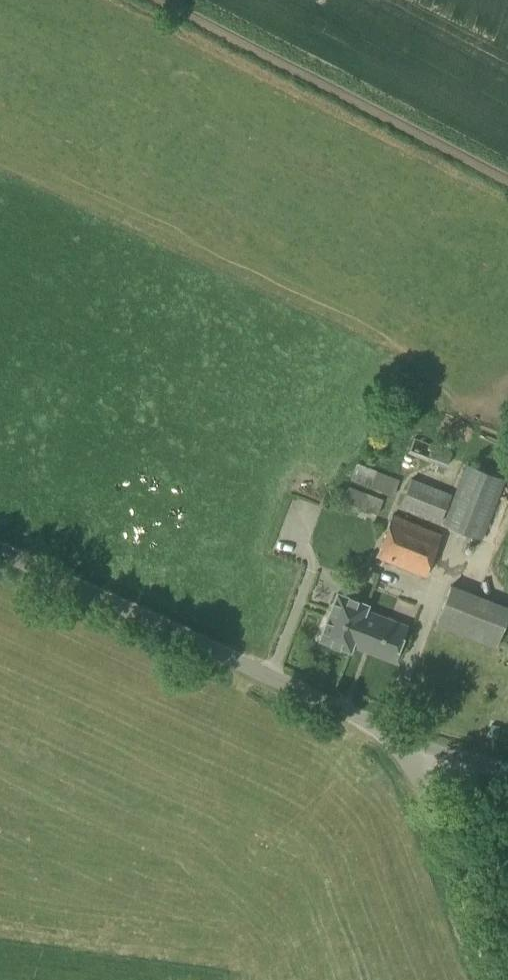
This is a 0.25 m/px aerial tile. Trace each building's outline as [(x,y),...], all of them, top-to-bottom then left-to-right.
[(444,468),(451,452),(414,437),(408,453),(444,468)] [(392,495),(398,479),(356,463),(350,479),(392,495)] [(481,539),(504,479),(465,464),(442,524),(481,539)] [(439,523),(450,494),(411,478),(399,507),(439,523)] [(377,514),(382,500),(348,486),(340,506),(358,513),(360,508),(377,514)] [(424,577),(441,533),(392,514),(375,557),(424,577)] [(499,643),(507,615),(507,597),(458,580),(454,593),(448,591),(437,622),(499,643)] [(337,593),(319,640),(349,651),(351,645),(364,611),(366,604),(337,593)] [(364,611),(351,645),(392,660),(405,627),(364,611)]
